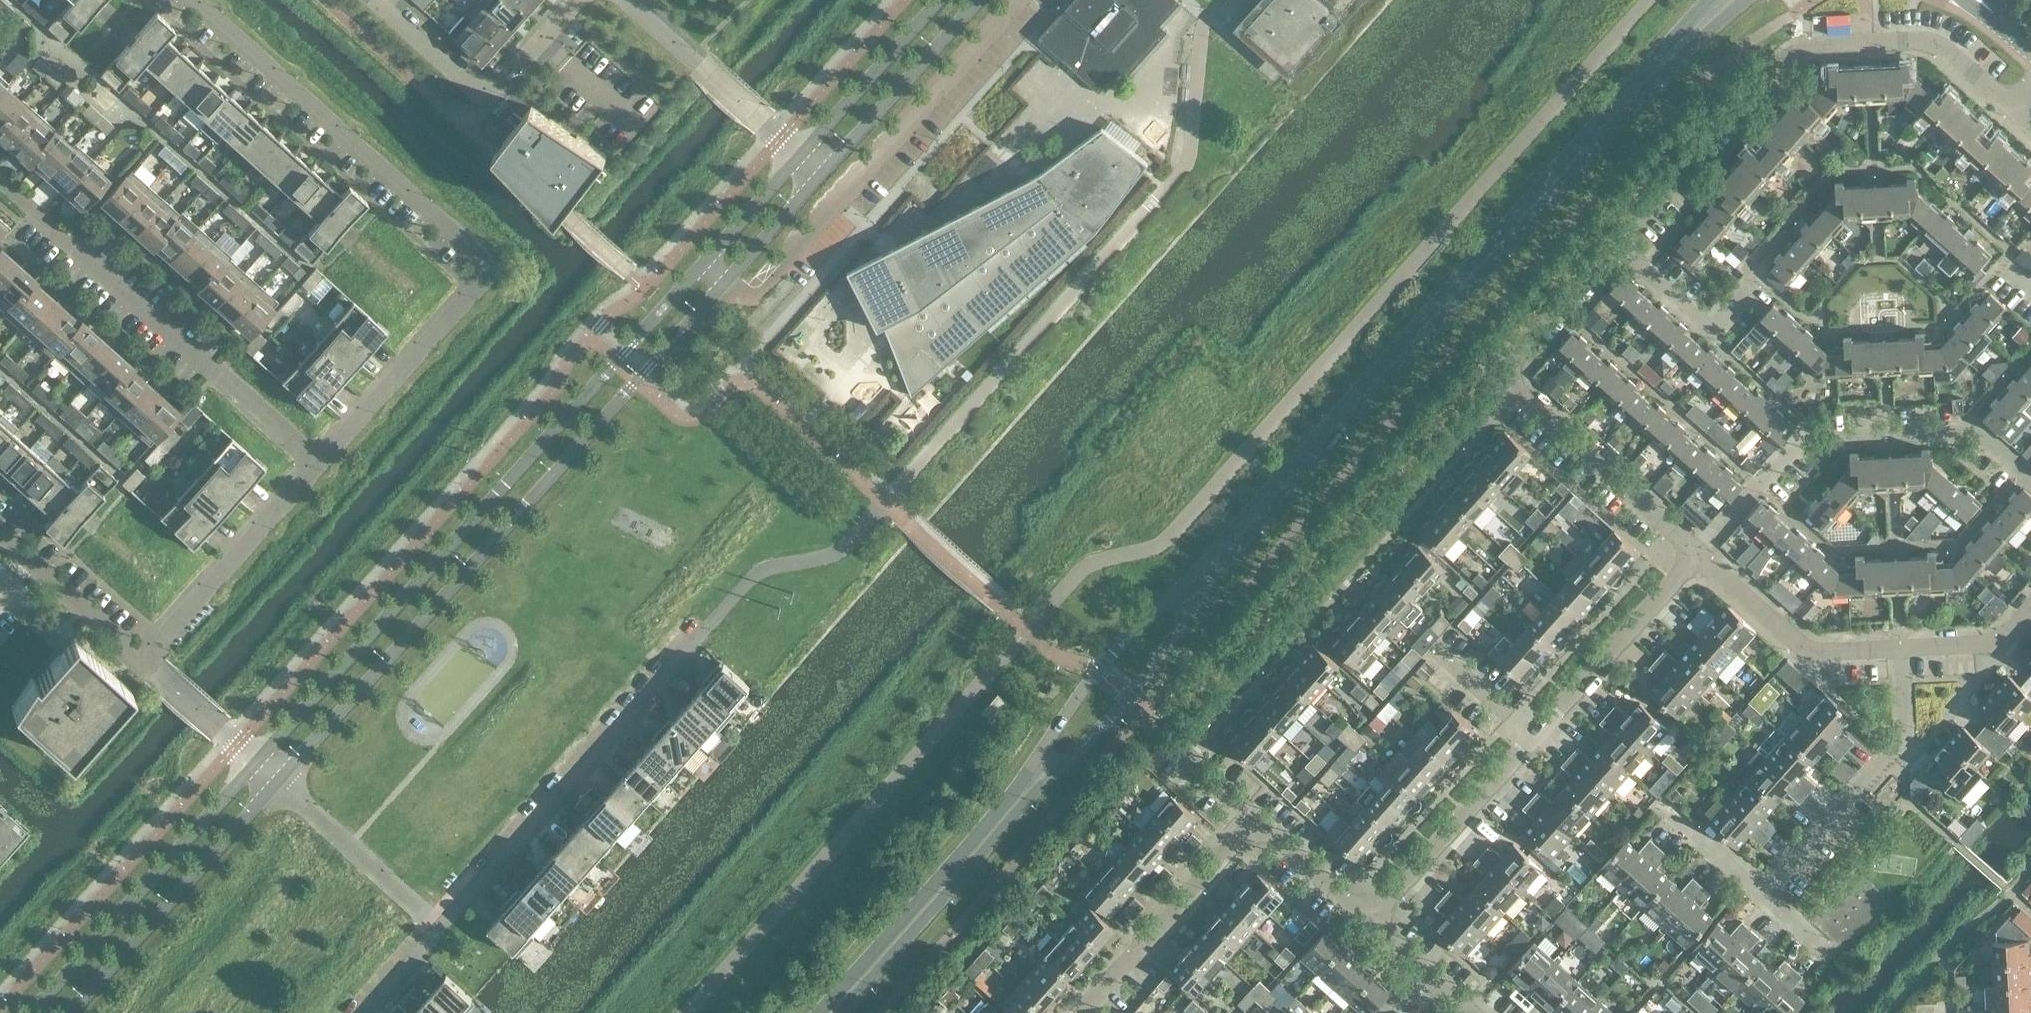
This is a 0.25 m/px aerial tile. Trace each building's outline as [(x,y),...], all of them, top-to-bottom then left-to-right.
[(14,10),(3,0),(2,0),(0,3),(0,10),(7,17),(14,10)] [(21,4),(32,13),(39,6),(32,0),(25,0),(21,4)] [(65,7),(83,23),(104,0),(74,0),(73,1),(72,0),(65,7)] [(425,9),(433,0),(414,0),(425,9)] [(481,0),(477,0),(464,14),(499,46),(500,45),(513,30),(481,0)] [(513,0),(481,0),(513,30),(514,29),(527,14),(528,14),(513,0)] [(528,14),(529,13),(540,0),(513,0),(528,14)] [(1038,38),(1098,92),(1119,70),(1126,77),(1168,31),(1160,24),(1180,2),(1178,0),(1072,0),(1038,38)] [(1253,18),(1244,29),(1256,40),(1252,44),(1273,63),(1278,59),(1290,69),(1329,25),(1331,27),(1337,21),(1329,13),(1332,10),(1337,16),(1351,0),(1269,0),(1253,18)] [(50,16),(39,6),(32,13),(43,23),(50,16)] [(123,48),(114,59),(132,75),(143,63),(142,62),(165,36),(166,37),(174,29),(154,13),(142,27),(123,48)] [(498,47),(499,46),(464,14),(449,31),(484,63),(498,47)] [(32,26),(24,19),(13,31),(21,38),(32,26)] [(54,19),(47,27),(53,32),(60,24),(54,19)] [(53,32),(59,37),(66,29),(60,24),(53,32)] [(66,29),(59,37),(66,43),(72,36),(72,35),(66,29)] [(142,62),(143,63),(158,77),(181,51),(166,37),(165,36),(142,62)] [(181,51),(158,77),(174,91),(197,65),(181,51)] [(51,69),(39,58),(32,66),(44,77),(51,69)] [(1949,90),(1942,98),(1938,95),(1935,98),(1912,77),(1909,77),(1909,62),(1900,62),(1900,66),(1884,66),(1868,67),(1870,102),(1904,100),(1905,102),(1903,104),(1927,126),(1930,124),(1942,135),(1953,145),(1951,148),(1976,170),(1978,168),(2002,189),(2000,191),(2012,202),(2029,183),(2023,177),(2030,169),(2030,163),(2028,160),(2025,163),(2001,142),(2004,139),(1998,133),(1987,145),(1975,134),(1985,122),(1979,117),(1976,120),(1953,98),(1955,95),(1949,90)] [(197,65),(174,91),(190,106),(213,80),(197,65)] [(1800,105),(1791,97),(1786,104),(1789,106),(1768,130),(1765,128),(1759,134),(1771,144),(1760,157),(1748,146),(1742,153),(1745,155),(1724,179),(1721,176),(1715,182),(1727,193),(1722,199),(1741,216),(1753,203),(1750,201),(1773,176),(1776,179),(1796,155),(1794,153),(1803,142),(1809,147),(1812,143),(1807,138),(1816,128),(1819,130),(1839,107),(1837,105),(1838,103),(1870,102),(1868,67),(1837,69),(1837,65),(1828,65),(1829,81),(1827,81),(1806,105),(1803,102),(1800,105)] [(101,73),(100,74),(106,80),(113,72),(107,66),(107,67),(101,73)] [(63,79),(51,69),(44,77),(56,88),(63,79)] [(106,80),(112,85),(119,77),(113,72),(106,80)] [(119,77),(112,85),(118,90),(125,83),(119,77)] [(213,80),(190,106),(206,120),(229,94),(213,80)] [(0,91),(0,125),(23,100),(22,99),(21,101),(5,87),(8,83),(8,82),(0,91)] [(129,87),(123,94),(133,104),(140,97),(129,87)] [(85,99),(73,88),(65,96),(78,107),(85,99)] [(229,94),(206,120),(222,134),(245,109),(229,94)] [(151,107),(140,97),(133,104),(144,114),(151,107)] [(11,147),(40,115),(23,100),(0,125),(0,137),(11,147)] [(94,122),(101,114),(90,104),(83,112),(94,122)] [(562,125),(532,106),(503,142),(491,157),(557,217),(570,201),(594,171),(601,163),(607,154),(603,152),(577,135),(571,144),(556,132),(562,125)] [(245,109),(222,134),(239,149),(262,123),(245,109)] [(114,125),(101,114),(94,122),(107,133),(114,125)] [(40,115),(11,147),(29,163),(30,161),(30,160),(57,130),(40,115)] [(161,116),(155,123),(166,133),(172,126),(161,116)] [(1152,157),(1158,149),(1112,118),(1106,127),(1152,157)] [(262,123),(239,149),(255,163),(278,138),(262,123)] [(183,136),(172,126),(166,133),(177,143),(183,136)] [(1096,231),(1148,163),(1102,127),(1039,174),(860,265),(848,271),(878,330),(885,326),(912,396),(1096,231)] [(146,128),(135,141),(143,148),(154,136),(146,128)] [(30,160),(30,161),(47,176),(76,143),(75,143),(72,146),(56,132),(58,131),(57,130),(30,160)] [(278,138),(255,163),(271,178),(294,152),(278,138)] [(76,143),(47,176),(64,191),(93,158),(76,143)] [(169,162),(175,155),(165,145),(158,152),(169,162)] [(194,145),(187,152),(198,162),(204,155),(194,145)] [(1856,163),(1864,155),(1859,150),(1851,158),(1856,163)] [(294,152),(271,178),(287,192),(310,166),(294,152)] [(180,172),(187,165),(175,155),(169,162),(180,172)] [(215,164),(204,155),(198,162),(209,172),(215,164)] [(93,158),(64,191),(69,196),(66,199),(82,214),(96,198),(92,194),(110,174),(93,158)] [(310,166),(287,192),(303,207),(326,181),(310,166)] [(131,170),(103,202),(119,217),(148,185),(131,170)] [(201,191),(208,183),(197,174),(190,181),(201,191)] [(226,174),(219,181),(231,191),(237,184),(226,174)] [(1907,179),(1907,183),(1875,184),(1877,219),(1910,217),(1911,218),(1909,221),(1921,233),(1939,213),(1918,194),(1916,194),(1915,178),(1907,179)] [(326,181),(303,207),(318,220),(320,221),(342,195),(341,194),(326,181)] [(1834,199),(1815,219),(1834,236),(1845,224),(1843,222),(1844,221),(1877,219),(1875,184),(1844,186),(1843,182),(1835,183),(1836,198),(1834,199)] [(219,193),(208,183),(201,191),(212,201),(219,193)] [(2029,183),(2012,202),(2025,213),(2027,211),(2030,215),(2030,184),(2029,183)] [(248,193),(237,184),(231,191),(241,201),(248,193)] [(148,185),(119,217),(135,232),(164,199),(148,185)] [(320,221),(318,220),(308,232),(325,248),(367,201),(349,185),(341,194),(342,195),(320,221)] [(164,199),(135,232),(153,247),(154,245),(153,244),(182,212),(181,211),(180,213),(164,199)] [(1711,212),(1700,224),(1717,239),(1727,227),(1730,229),(1741,216),(1722,199),(1716,205),(1713,202),(1707,209),(1711,212)] [(240,212),(229,203),(223,210),(233,219),(240,212)] [(263,220),(269,213),(258,203),(252,210),(263,220)] [(153,244),(154,245),(169,259),(198,226),(182,212),(153,244)] [(251,222),(240,212),(233,219),(245,229),(251,222)] [(280,222),(269,213),(263,220),(273,229),(280,222)] [(1945,218),(1939,213),(1921,233),(1934,243),(1936,241),(1948,251),(1963,235),(1952,224),(1954,221),(1948,215),(1945,218)] [(1990,226),(1995,221),(1987,213),(1982,219),(1990,226)] [(11,228),(0,218),(0,239),(11,228)] [(1804,232),(1793,244),(1810,259),(1821,247),(1823,249),(1834,236),(1815,219),(1810,225),(1807,223),(1801,229),(1804,232)] [(1717,239),(1700,224),(1690,235),(1686,232),(1681,239),(1684,242),(1678,248),(1697,266),(1709,252),(1707,250),(1717,239)] [(198,226),(169,259),(185,273),(214,241),(198,226)] [(290,244),(296,237),(285,227),(279,234),(290,244)] [(272,241),(261,232),(255,239),(266,248),(272,241)] [(1975,245),(1963,235),(1948,251),(1937,263),(1950,275),(1960,263),(1972,274),(1988,256),(1982,251),(1984,248),(1978,242),(1975,245)] [(301,240),(294,247),(300,253),(307,245),(301,240)] [(214,241),(185,273),(200,287),(202,288),(231,255),(214,241)] [(277,258),(283,251),(272,241),(266,248),(277,258)] [(1773,271),(1767,277),(1782,290),(1787,283),(1788,284),(1790,286),(1802,273),(1799,271),(1810,259),(1793,244),(1783,256),(1780,253),(1774,259),(1777,262),(1771,269),(1773,271)] [(313,250),(307,245),(300,253),(306,258),(313,250)] [(1848,267),(1856,258),(1845,248),(1837,258),(1848,267)] [(0,251),(0,285),(19,265),(2,249),(0,251)] [(313,250),(306,258),(311,263),(317,257),(318,256),(313,250)] [(2021,252),(2015,258),(2027,268),(2030,263),(2030,257),(2022,250),(2021,252)] [(202,288),(200,287),(199,289),(216,304),(245,271),(230,258),(232,256),(231,255),(202,288)] [(288,256),(282,263),(293,273),(299,266),(288,256)] [(0,285),(0,306),(4,310),(3,312),(4,313),(33,281),(34,282),(36,280),(19,265),(0,285)] [(1925,276),(1932,269),(1927,265),(1921,272),(1925,276)] [(310,291),(324,275),(315,268),(302,284),(310,291)] [(245,271),(216,304),(232,318),(261,286),(245,271)] [(1629,281),(1622,275),(1605,294),(1618,306),(1620,304),(1632,315),(1647,298),(1636,287),(1638,284),(1632,278),(1629,281)] [(33,281),(4,313),(20,328),(49,295),(34,282),(33,281)] [(261,286),(232,318),(249,333),(278,301),(261,286)] [(302,300),(294,292),(280,308),(288,315),(302,300)] [(1974,312),(1968,318),(1987,335),(1998,322),(1996,320),(2007,308),(1990,293),(1979,305),(1977,302),(1971,309),(1974,312)] [(49,295),(20,328),(36,342),(65,310),(49,295)] [(1659,308),(1647,298),(1632,315),(1644,325),(1642,327),(1654,339),(1672,320),(1666,314),(1668,311),(1662,305),(1659,308)] [(353,301),(335,321),(368,351),(386,330),(353,301)] [(1785,315),(1773,305),(1746,334),(1759,346),(1769,335),(1781,346),(1782,344),(1798,327),(1792,321),(1794,318),(1788,312),(1785,315)] [(274,330),(288,315),(280,308),(266,323),(274,330)] [(1610,322),(1595,308),(1584,320),(1600,334),(1610,322)] [(65,310),(36,342),(52,356),(81,324),(80,323),(65,310)] [(1991,338),(1987,335),(1968,318),(1963,324),(1960,321),(1954,328),(1957,330),(1946,342),(1963,357),(1969,363),(1991,338)] [(1678,325),(1672,320),(1654,339),(1667,350),(1669,347),(1681,358),(1696,341),(1684,331),(1687,328),(1680,322),(1678,325)] [(81,324),(52,356),(53,357),(55,355),(70,369),(99,337),(82,321),(80,323),(81,324)] [(335,321),(317,341),(350,370),(368,351),(335,321)] [(2025,341),(2030,331),(2030,328),(2022,323),(2014,335),(2025,341)] [(1782,344),(1781,346),(1793,357),(1795,355),(1807,366),(1822,349),(1810,338),(1813,335),(1806,329),(1804,332),(1798,327),(1782,344)] [(258,332),(244,347),(252,355),(266,339),(258,332)] [(1578,338),(1572,332),(1554,351),(1566,362),(1563,365),(1576,377),(1581,371),(1596,354),(1585,344),(1587,341),(1581,335),(1578,338)] [(1915,337),(1899,338),(1883,339),(1885,374),(1917,372),(1917,375),(1934,374),(1933,348),(1924,349),(1924,333),(1915,334),(1915,337)] [(99,337),(70,369),(86,384),(115,351),(99,337)] [(1844,353),(1836,353),(1837,379),(1854,378),(1854,375),(1885,374),(1883,339),(1852,341),(1852,337),(1843,337),(1844,353)] [(317,341),(300,361),(332,390),(350,370),(317,341)] [(1707,352),(1696,341),(1681,358),(1693,369),(1690,371),(1703,382),(1720,363),(1714,358),(1717,355),(1710,349),(1707,352)] [(1633,362),(1642,353),(1630,342),(1621,352),(1627,357),(1633,362)] [(1963,357),(1946,342),(1941,348),(1933,348),(1934,374),(1950,373),(1950,370),(1951,370),(1963,357)] [(2011,357),(2016,352),(2007,343),(2002,349),(2011,357)] [(1742,359),(1748,352),(1739,344),(1733,350),(1742,359)] [(1822,349),(1807,366),(1820,377),(1821,377),(1821,380),(1837,379),(1836,353),(1828,354),(1822,349)] [(115,351),(86,384),(101,397),(99,399),(100,400),(130,368),(131,369),(132,367),(115,351)] [(0,360),(0,361),(11,370),(17,363),(6,353),(0,360)] [(1596,354),(1581,371),(1593,382),(1591,384),(1604,395),(1623,374),(1617,368),(1611,362),(1608,365),(1596,354)] [(1995,355),(1984,372),(1996,379),(2007,362),(1995,355)] [(300,361),(282,382),(314,410),(332,390),(300,361)] [(1663,377),(1645,361),(1639,368),(1637,369),(1655,385),(1663,377)] [(28,373),(17,363),(11,370),(22,380),(28,373)] [(1726,369),(1720,363),(1703,382),(1715,393),(1717,391),(1729,402),(1744,385),(1733,375),(1735,372),(1729,366),(1726,369)] [(130,368),(100,400),(117,414),(146,382),(131,369),(130,368)] [(2027,370),(2016,381),(2014,379),(2008,385),(2011,388),(2005,394),(2024,411),(2030,403),(2030,374),(2027,370)] [(1623,374),(1604,395),(1616,406),(1618,404),(1630,415),(1645,398),(1633,388),(1636,385),(1629,379),(1623,374)] [(1543,385),(1558,398),(1566,389),(1552,376),(1543,385)] [(1774,376),(1768,383),(1780,395),(1790,385),(1786,381),(1783,384),(1774,376)] [(1675,387),(1666,378),(1660,385),(1669,394),(1675,387)] [(43,399),(49,392),(38,382),(32,389),(43,399)] [(146,382),(117,414),(117,415),(123,408),(138,421),(132,428),(133,429),(162,397),(146,382)] [(21,392),(10,383),(3,390),(14,399),(21,392)] [(1756,395),(1744,385),(1729,402),(1741,412),(1739,415),(1752,426),(1769,407),(1763,401),(1765,398),(1759,392),(1756,395)] [(1781,395),(1790,403),(1797,396),(1788,388),(1781,395)] [(31,402),(21,392),(14,399),(25,409),(31,402)] [(60,402),(49,392),(43,399),(54,409),(60,402)] [(2024,411),(2005,394),(2000,400),(1997,397),(1991,404),(1994,407),(1983,419),(2010,443),(2030,420),(2030,417),(2024,411)] [(162,397),(133,429),(150,444),(179,412),(162,397)] [(1645,398),(1630,415),(1642,425),(1639,428),(1652,439),(1672,417),(1665,412),(1666,412),(1659,406),(1657,409),(1645,398)] [(1954,413),(1963,413),(1962,398),(1953,399),(1954,413)] [(188,426),(202,411),(196,406),(194,404),(180,419),(188,426)] [(1693,406),(1688,410),(1686,412),(1692,418),(1699,412),(1693,406)] [(1775,412),(1769,407),(1752,426),(1764,437),(1766,435),(1779,446),(1794,429),(1781,418),(1784,415),(1777,409),(1775,412)] [(1582,418),(1588,424),(1589,424),(1597,415),(1590,409),(1582,418)] [(1714,419),(1705,410),(1695,421),(1705,429),(1714,419)] [(46,428),(53,421),(42,411),(35,419),(46,428)] [(71,411),(65,419),(75,428),(81,421),(71,411)] [(1672,417),(1652,439),(1664,450),(1666,448),(1678,459),(1694,442),(1682,431),(1685,428),(1678,422),(1678,423),(1672,417)] [(13,433),(0,421),(0,447),(13,433)] [(64,431),(53,421),(46,428),(57,438),(64,431)] [(93,431),(81,421),(75,428),(86,438),(93,431)] [(1716,436),(1722,429),(1713,421),(1707,428),(1716,436)] [(180,435),(172,428),(158,443),(166,451),(180,435)] [(1531,454),(1505,431),(1504,432),(1502,431),(1499,431),(1495,431),(1492,435),(1492,438),(1493,441),(1495,442),(1490,448),(1515,471),(1531,454)] [(0,447),(0,470),(5,474),(29,447),(13,433),(0,447)] [(1619,452),(1625,445),(1614,434),(1607,442),(1619,452)] [(231,436),(213,457),(246,486),(264,466),(231,436)] [(85,450),(74,440),(68,447),(78,457),(85,450)] [(107,457),(114,450),(103,440),(97,447),(107,457)] [(1694,442),(1678,459),(1690,469),(1688,471),(1701,483),(1720,461),(1714,456),(1715,455),(1708,449),(1705,452),(1694,442)] [(153,466),(166,451),(158,443),(145,459),(153,466)] [(2030,454),(2030,443),(2026,448),(2021,443),(2016,449),(2027,458),(2030,454)] [(29,447),(5,474),(21,489),(46,461),(29,447)] [(1515,471),(1490,448),(1485,453),(1484,452),(1480,451),(1477,452),(1474,455),(1474,458),(1475,462),(1476,463),(1475,464),(1501,487),(1510,495),(1525,479),(1515,471)] [(1890,455),(1892,490),(1925,488),(1926,489),(1924,491),(1937,503),(1939,500),(1954,483),(1933,465),(1931,465),(1930,449),(1922,449),(1922,453),(1890,455)] [(96,460),(85,450),(78,457),(90,467),(96,460)] [(125,460),(114,450),(107,457),(118,467),(125,460)] [(1849,469),(1830,490),(1847,505),(1849,507),(1860,494),(1858,492),(1859,492),(1892,490),(1890,455),(1858,457),(1858,453),(1850,454),(1851,469),(1849,469)] [(1639,454),(1632,462),(1638,467),(1645,459),(1639,454)] [(1759,467),(1746,456),(1741,462),(1754,473),(1759,467)] [(213,457),(195,476),(228,506),(246,486),(213,457)] [(46,461),(21,489),(37,503),(66,471),(66,470),(61,475),(46,461)] [(1720,461),(1701,483),(1713,494),(1715,491),(1728,503),(1743,486),(1731,475),(1733,472),(1727,466),(1720,461)] [(100,463),(93,471),(99,477),(106,469),(100,463)] [(1501,487),(1475,464),(1475,465),(1473,463),(1470,463),(1466,464),(1463,467),(1463,470),(1464,473),(1466,475),(1461,480),(1487,503),(1501,487)] [(144,475),(136,468),(123,483),(131,490),(144,475)] [(112,474),(106,469),(99,477),(105,482),(112,474)] [(37,503),(52,516),(53,518),(83,485),(81,484),(66,471),(37,503)] [(112,474),(105,482),(111,487),(112,486),(118,479),(112,474)] [(195,476),(177,496),(211,526),(228,506),(195,476)] [(1654,485),(1667,497),(1673,490),(1660,478),(1654,485)] [(53,518),(52,516),(44,525),(62,542),(104,495),(102,494),(98,497),(84,484),(88,481),(86,479),(81,484),(83,485),(53,518)] [(1487,503),(1461,480),(1456,485),(1454,484),(1451,484),(1448,484),(1445,488),(1444,491),(1446,494),(1447,495),(1446,496),(1472,519),(1487,503)] [(1555,487),(1564,496),(1570,489),(1561,481),(1555,487)] [(1965,494),(1954,483),(1939,500),(1950,511),(1948,513),(1961,524),(1963,522),(1978,505),(1972,500),(1975,497),(1968,491),(1965,494)] [(2002,512),(2019,527),(2029,515),(2030,517),(2030,492),(2025,486),(2018,494),(2015,491),(2009,498),(2012,500),(2002,512)] [(1836,517),(1847,505),(1830,490),(1820,502),(1817,499),(1811,506),(1814,508),(1808,515),(1827,532),(1838,519),(1836,517)] [(1575,493),(1569,500),(1579,508),(1584,502),(1575,493)] [(177,496),(159,516),(192,546),(211,526),(177,496)] [(1472,519),(1446,496),(1432,512),(1458,535),(1472,519)] [(1761,502),(1743,521),(1756,532),(1758,530),(1770,541),(1785,524),(1774,514),(1776,511),(1770,505),(1767,508),(1761,502)] [(1541,522),(1547,516),(1537,507),(1531,514),(1541,522)] [(1458,535),(1432,512),(1417,529),(1443,552),(1444,551),(1454,560),(1467,545),(1457,536),(1458,535)] [(1985,530),(1980,537),(1999,553),(2010,541),(2013,544),(2019,542),(2026,534),(2019,527),(2002,512),(1991,524),(1988,521),(1982,528),(1985,530)] [(1541,522),(1531,514),(1526,520),(1535,528),(1541,522)] [(1561,528),(1551,520),(1545,526),(1555,535),(1561,528)] [(1785,524),(1770,541),(1782,551),(1780,553),(1792,565),(1810,546),(1804,540),(1806,537),(1800,532),(1797,534),(1785,524)] [(1555,535),(1545,526),(1540,532),(1549,541),(1555,535)] [(1923,538),(1936,538),(1936,528),(1923,528),(1923,538)] [(1640,552),(1615,529),(1599,546),(1625,569),(1640,552)] [(1843,544),(1831,532),(1826,538),(1833,544),(1843,544)] [(2007,560),(1999,553),(1980,537),(1975,543),(1972,540),(1966,547),(1969,549),(1958,561),(1975,576),(1986,564),(1996,573),(2007,560)] [(1499,554),(1510,564),(1518,571),(1529,558),(1511,541),(1499,554)] [(1418,545),(1403,562),(1429,585),(1444,568),(1418,545)] [(1625,569),(1599,546),(1585,562),(1611,585),(1613,586),(1616,586),(1619,585),(1622,582),(1623,579),(1622,576),(1620,575),(1625,569)] [(1810,546),(1792,565),(1804,576),(1807,573),(1819,585),(1834,568),(1822,557),(1825,554),(1818,548),(1816,551),(1810,546)] [(1763,548),(1757,555),(1756,555),(1763,561),(1770,553),(1763,548)] [(1748,564),(1756,555),(1757,555),(1751,549),(1742,559),(1748,564)] [(1927,552),(1928,556),(1895,558),(1897,592),(1913,592),(1929,591),(1929,594),(1946,593),(1945,567),(1937,568),(1936,552),(1927,552)] [(1611,585),(1585,562),(1575,553),(1561,569),(1571,578),(1596,601),(1611,585)] [(1856,572),(1848,573),(1849,598),(1866,597),(1866,594),(1882,593),(1897,592),(1895,558),(1864,560),(1864,556),(1855,556),(1856,572)] [(1975,576),(1958,561),(1953,567),(1945,567),(1946,593),(1963,592),(1962,589),(1975,576)] [(1429,585),(1403,562),(1389,578),(1414,601),(1429,585)] [(1834,568),(1819,585),(1832,597),(1832,599),(1849,598),(1848,573),(1840,573),(1834,568)] [(1479,572),(1473,579),(1482,587),(1488,581),(1479,572)] [(1422,609),(1414,601),(1389,578),(1384,583),(1383,582),(1380,581),(1376,582),(1374,585),(1373,588),(1374,591),(1376,593),(1374,594),(1400,617),(1408,625),(1422,609)] [(1596,601),(1571,578),(1556,594),(1582,617),(1596,601)] [(1463,590),(1472,598),(1478,592),(1469,583),(1463,590)] [(1998,596),(2004,589),(1998,583),(1991,590),(1998,596)] [(1503,593),(1493,584),(1487,590),(1497,599),(1503,593)] [(1497,599),(1487,590),(1482,597),(1491,605),(1497,599)] [(1788,601),(1795,607),(1805,597),(1798,591),(1788,601)] [(1400,617),(1374,594),(1360,610),(1385,633),(1400,617)] [(1582,617),(1556,594),(1542,610),(1567,633),(1572,628),(1573,630),(1576,630),(1580,629),(1583,626),(1583,623),(1582,619),(1581,618),(1582,617)] [(1821,607),(1810,598),(1798,612),(1809,621),(1821,607)] [(1757,630),(1728,604),(1722,610),(1723,616),(1719,620),(1704,606),(1695,615),(1741,656),(1743,654),(1739,650),(1757,630)] [(1385,633),(1360,610),(1345,627),(1371,649),(1385,633)] [(1567,633),(1542,610),(1527,626),(1553,650),(1554,649),(1555,650),(1558,651),(1562,650),(1565,646),(1565,643),(1564,640),(1563,639),(1567,633)] [(1445,629),(1451,623),(1441,614),(1436,620),(1445,629)] [(1741,656),(1695,615),(1687,624),(1702,638),(1699,642),(1693,643),(1688,648),(1718,674),(1726,682),(1745,660),(1741,656)] [(1458,623),(1467,632),(1473,625),(1464,617),(1458,623)] [(1445,629),(1436,620),(1430,627),(1439,636),(1445,629)] [(1371,649),(1345,627),(1343,626),(1340,626),(1337,627),(1334,630),(1333,633),(1334,636),(1336,637),(1330,643),(1363,673),(1378,656),(1371,649)] [(1527,626),(1513,642),(1504,634),(1503,634),(1539,665),(1543,660),(1544,662),(1548,662),(1551,661),(1554,658),(1554,655),(1553,652),(1552,650),(1553,650),(1527,626)] [(1539,665),(1503,634),(1488,651),(1523,682),(1524,681),(1526,682),(1529,683),(1532,682),(1535,679),(1536,676),(1534,672),(1533,671),(1539,665)] [(130,691),(131,689),(121,679),(123,677),(121,676),(119,678),(74,637),(58,655),(36,680),(32,677),(11,707),(69,759),(70,757),(69,756),(83,740),(84,741),(86,740),(84,739),(98,723),(99,724),(101,723),(100,722),(109,711),(113,706),(115,707),(116,706),(115,705),(129,689),(130,691)] [(1340,667),(1314,644),(1312,646),(1311,644),(1308,644),(1304,645),(1301,648),(1301,651),(1302,654),(1303,656),(1299,661),(1324,684),(1340,667)] [(1416,661),(1422,655),(1412,647),(1407,652),(1416,661)] [(1718,674),(1688,648),(1684,653),(1684,659),(1681,663),(1665,649),(1657,658),(1702,699),(1704,697),(1700,693),(1718,674)] [(1416,661),(1407,652),(1401,659),(1410,668),(1416,661)] [(1790,657),(1779,668),(1800,688),(1810,677),(1790,657)] [(1702,699),(1657,658),(1649,667),(1664,681),(1660,685),(1655,686),(1649,691),(1679,718),(1696,698),(1700,701),(1702,699)] [(1426,679),(1436,668),(1426,659),(1416,670),(1426,679)] [(1324,684),(1299,661),(1294,666),(1292,665),(1289,664),(1286,665),(1283,668),(1283,671),(1284,675),(1285,676),(1284,677),(1310,700),(1324,684)] [(724,663),(706,683),(733,706),(750,687),(724,663)] [(1413,674),(1407,681),(1416,689),(1422,683),(1413,674)] [(1310,700),(1284,677),(1283,678),(1282,677),(1279,676),(1275,677),(1273,680),(1273,683),(1273,686),(1275,687),(1270,693),(1295,716),(1310,700)] [(2028,677),(2020,685),(2010,676),(2002,684),(1998,684),(1992,691),(2021,716),(2030,724),(2030,679),(2028,677)] [(733,706),(706,683),(690,702),(716,725),(733,706)] [(1383,699),(1389,692),(1379,683),(1373,690),(1383,699)] [(1825,691),(1806,711),(1802,707),(1801,709),(1846,750),(1855,741),(1839,727),(1843,723),(1849,723),(1854,717),(1825,691)] [(2021,716),(1992,691),(1987,697),(1987,701),(1980,709),(1990,719),(1983,728),(2006,748),(2015,739),(2007,732),(2021,716)] [(1295,716),(1270,693),(1255,709),(1281,732),(1295,716)] [(987,706),(982,712),(989,718),(1005,700),(998,694),(993,699),(987,706)] [(1364,700),(1373,709),(1379,702),(1370,694),(1364,700)] [(1398,709),(1389,701),(1383,707),(1393,716),(1398,709)] [(716,725),(690,702),(673,721),(699,744),(716,725)] [(1476,735),(1478,733),(1444,702),(1435,711),(1444,719),(1437,727),(1463,750),(1467,745),(1469,746),(1472,746),(1475,745),(1478,742),(1479,739),(1477,736),(1476,735)] [(1616,704),(1608,713),(1653,754),(1655,752),(1651,748),(1669,728),(1640,702),(1635,708),(1635,713),(1631,718),(1616,704)] [(1281,732),(1255,709),(1254,708),(1251,707),(1247,708),(1245,712),(1244,715),(1245,718),(1246,719),(1241,725),(1267,748),(1281,732)] [(1393,716),(1383,707),(1377,713),(1387,722),(1393,716)] [(1802,716),(1786,734),(1815,761),(1819,755),(1819,750),(1823,746),(1838,760),(1846,750),(1801,709),(1798,712),(1802,716)] [(1745,719),(1740,714),(1736,711),(1727,722),(1736,729),(1745,719)] [(1653,754),(1608,713),(1599,722),(1615,736),(1611,740),(1605,741),(1601,746),(1630,772),(1647,753),(1651,756),(1653,754)] [(699,744),(673,721),(656,739),(682,763),(699,744)] [(1352,737),(1357,731),(1348,723),(1343,729),(1352,737)] [(1267,748),(1241,725),(1236,730),(1235,729),(1232,729),(1229,730),(1226,733),(1226,736),(1227,739),(1228,740),(1226,742),(1251,765),(1267,748)] [(1463,750),(1437,727),(1431,734),(1421,725),(1413,734),(1449,766),(1450,765),(1451,766),(1454,766),(1457,765),(1460,762),(1461,759),(1460,756),(1459,755),(1463,750)] [(1952,735),(1947,741),(1975,767),(1990,751),(1997,758),(2006,748),(1983,728),(1975,736),(1964,727),(1957,735),(1952,735)] [(1346,744),(1352,737),(1343,729),(1337,736),(1346,744)] [(1367,740),(1357,731),(1352,737),(1361,746),(1367,740)] [(1711,740),(1712,741),(1719,747),(1727,738),(1719,731),(1711,740)] [(1449,766),(1413,734),(1398,750),(1434,782),(1438,777),(1439,778),(1443,778),(1446,777),(1449,774),(1449,771),(1448,768),(1447,767),(1449,766)] [(1786,734),(1768,754),(1764,750),(1762,752),(1808,793),(1816,784),(1801,770),(1804,766),(1810,766),(1815,761),(1786,734)] [(1346,744),(1348,746),(1355,752),(1361,746),(1352,737),(1346,744)] [(682,763),(656,739),(639,758),(666,782),(682,763)] [(1983,774),(1975,767),(1947,741),(1941,748),(1941,752),(1926,770),(1960,800),(1983,774)] [(1326,743),(1317,752),(1311,759),(1321,767),(1327,761),(1326,761),(1335,751),(1326,743)] [(1630,772),(1601,746),(1596,751),(1596,756),(1593,761),(1577,747),(1569,756),(1615,797),(1616,794),(1613,791),(1630,772)] [(1434,782),(1398,750),(1384,766),(1420,798),(1434,782)] [(1764,759),(1747,777),(1776,804),(1781,798),(1781,793),(1784,789),(1800,803),(1808,793),(1762,752),(1760,755),(1764,759)] [(1676,774),(1684,764),(1674,755),(1665,764),(1676,774)] [(1615,797),(1569,756),(1561,765),(1576,779),(1572,783),(1567,783),(1562,789),(1591,815),(1608,796),(1612,799),(1615,797)] [(666,782),(639,758),(623,777),(649,800),(666,782)] [(1321,767),(1311,759),(1305,765),(1315,774),(1321,767)] [(1340,774),(1331,765),(1325,771),(1335,780),(1340,774)] [(1420,798),(1384,766),(1376,775),(1385,784),(1379,791),(1405,814),(1410,809),(1412,810),(1415,811),(1418,810),(1421,807),(1422,804),(1421,800),(1419,799),(1420,798)] [(1335,780),(1325,771),(1319,778),(1329,787),(1335,780)] [(1662,790),(1669,782),(1663,776),(1655,784),(1662,790)] [(649,800),(623,777),(606,796),(632,819),(649,800)] [(1747,777),(1730,797),(1725,793),(1724,795),(1769,836),(1778,827),(1762,813),(1766,809),(1772,809),(1776,804),(1747,777)] [(1287,785),(1281,792),(1291,801),(1297,794),(1287,785)] [(1673,786),(1666,794),(1677,804),(1684,796),(1673,786)] [(1591,815),(1562,789),(1558,794),(1558,799),(1554,803),(1539,789),(1530,799),(1576,840),(1582,845),(1584,842),(1574,834),(1591,815)] [(1405,814),(1379,791),(1365,807),(1391,830),(1393,831),(1397,831),(1400,831),(1402,828),(1403,825),(1402,822),(1400,820),(1405,814)] [(1171,795),(1156,812),(1182,835),(1197,818),(1171,795)] [(1725,802),(1708,821),(1737,847),(1742,842),(1742,836),(1746,832),(1761,846),(1769,836),(1724,795),(1721,798),(1725,802)] [(632,819),(606,796),(589,815),(615,838),(632,819)] [(1305,813),(1311,807),(1301,798),(1296,805),(1305,813)] [(1576,840),(1530,799),(1522,808),(1538,822),(1534,826),(1528,826),(1523,832),(1552,858),(1570,838),(1574,842),(1576,840)] [(1391,830),(1365,807),(1357,800),(1348,809),(1357,817),(1351,823),(1376,846),(1381,841),(1383,843),(1386,843),(1389,842),(1392,839),(1393,836),(1392,832),(1390,831),(1391,830)] [(1156,812),(1142,828),(1167,851),(1182,835),(1156,812)] [(615,838),(589,815),(572,833),(599,857),(615,838)] [(1376,846),(1351,823),(1342,815),(1326,832),(1361,863),(1362,862),(1363,864),(1366,864),(1370,863),(1373,860),(1373,857),(1372,853),(1371,852),(1376,846)] [(0,824),(0,860),(23,834),(5,819),(0,824)] [(1167,851),(1142,828),(1127,844),(1153,867),(1167,851)] [(1196,847),(1202,841),(1192,832),(1186,839),(1196,847)] [(599,857),(572,833),(556,852),(582,875),(599,857)] [(1626,839),(1600,868),(1619,886),(1615,890),(1618,892),(1659,847),(1650,838),(1636,854),(1632,850),(1631,844),(1626,839)] [(1196,847),(1186,839),(1181,845),(1190,854),(1196,847)] [(1490,844),(1481,853),(1527,894),(1529,892),(1525,889),(1543,869),(1514,842),(1508,848),(1509,854),(1505,858),(1490,844)] [(1127,844),(1113,860),(1139,883),(1153,867),(1127,844)] [(1659,847),(1618,892),(1620,894),(1624,890),(1643,907),(1669,878),(1664,874),(1658,874),(1654,870),(1668,855),(1659,847)] [(582,875),(556,852),(539,871),(565,894),(582,875)] [(1527,894),(1481,853),(1473,863),(1488,877),(1485,881),(1479,881),(1474,886),(1504,912),(1521,893),(1525,897),(1527,894)] [(1113,860),(1099,876),(1124,899),(1139,883),(1113,860)] [(1167,880),(1173,873),(1163,865),(1158,871),(1167,880)] [(565,894),(539,871),(522,890),(548,913),(565,894)] [(1167,880),(1158,871),(1152,877),(1161,886),(1167,880)] [(1284,896),(1258,872),(1243,889),(1269,912),(1284,896)] [(1109,916),(1124,899),(1099,876),(1083,893),(1109,916)] [(1669,878),(1643,907),(1662,924),(1658,928),(1661,931),(1702,885),(1693,877),(1679,892),(1675,888),(1674,883),(1669,878)] [(1037,890),(1046,899),(1052,893),(1042,884),(1037,890)] [(1702,885),(1661,931),(1663,933),(1667,929),(1686,946),(1713,917),(1707,912),(1701,912),(1697,909),(1711,893),(1702,885)] [(1504,912),(1474,886),(1470,891),(1470,897),(1467,901),(1451,887),(1443,896),(1488,937),(1490,935),(1487,931),(1504,912)] [(1269,912),(1243,889),(1228,905),(1254,929),(1269,912)] [(548,913),(522,890),(506,908),(532,932),(548,913)] [(1037,890),(1031,897),(1040,905),(1046,899),(1037,890)] [(1488,937),(1443,896),(1434,906),(1450,919),(1446,924),(1441,924),(1435,929),(1465,956),(1482,936),(1486,940),(1488,937)] [(1138,912),(1144,905),(1135,897),(1129,903),(1138,912)] [(1138,912),(1129,903),(1123,909),(1133,918),(1138,912)] [(1254,929),(1228,905),(1214,922),(1240,945),(1254,929)] [(1088,906),(1073,923),(1099,946),(1114,929),(1088,906)] [(1561,941),(1570,928),(1596,947),(1604,936),(1565,907),(1547,931),(1561,941)] [(532,932),(506,908),(488,928),(514,952),(532,932)] [(2021,908),(2012,918),(2030,935),(2030,917),(2021,908)] [(1320,928),(1310,919),(1294,936),(1304,945),(1320,928)] [(1717,921),(1691,950),(1711,968),(1707,972),(1710,974),(1751,929),(1741,920),(1728,936),(1723,932),(1723,927),(1717,921)] [(1240,945),(1214,922),(1200,938),(1225,961),(1240,945)] [(1099,946),(1073,923),(1059,939),(1084,962),(1099,946)] [(1751,929),(1710,974),(1712,977),(1716,972),(1735,990),(1761,960),(1756,956),(1750,956),(1746,952),(1760,937),(1751,929)] [(1324,931),(1301,957),(1318,972),(1341,947),(1324,931)] [(1084,962),(1059,939),(1053,933),(1038,950),(1044,955),(1070,978),(1084,962)] [(1225,961),(1200,938),(1185,954),(1211,977),(1225,961)] [(1994,964),(2030,962),(2030,953),(2029,953),(2028,940),(1993,942),(1994,964)] [(1534,941),(1508,970),(1514,975),(1519,975),(1523,979),(1510,994),(1519,1003),(1560,957),(1557,955),(1554,959),(1534,941)] [(1287,946),(1281,952),(1290,961),(1296,954),(1287,946)] [(1341,947),(1318,972),(1334,987),(1357,961),(1341,947)] [(994,957),(985,948),(979,954),(988,963),(994,957)] [(1290,961),(1281,952),(1275,959),(1284,967),(1290,961)] [(973,980),(988,963),(979,954),(964,971),(973,980)] [(1211,977),(1185,954),(1170,971),(1196,994),(1211,977)] [(1070,978),(1044,955),(1030,971),(1056,994),(1070,978)] [(1560,957),(1519,1003),(1528,1011),(1542,995),(1546,999),(1546,1005),(1551,1009),(1578,980),(1558,963),(1562,959),(1560,957)] [(1761,960),(1735,990),(1731,994),(1734,997),(1738,997),(1740,994),(1754,1007),(1750,1011),(1753,1012),(1794,967),(1784,959),(1770,974),(1766,971),(1766,965),(1761,960)] [(1357,961),(1334,987),(1350,1001),(1373,976),(1357,961)] [(1994,964),(1995,986),(2030,984),(2030,971),(2030,962),(1994,964)] [(1753,1012),(1757,1012),(1759,1011),(1761,1012),(1792,1012),(1804,999),(1799,994),(1793,995),(1789,991),(1803,975),(1794,967),(1753,1012)] [(1056,994),(1030,971),(1015,987),(1041,1010),(1056,994)] [(429,994),(450,1012),(459,1012),(473,998),(447,974),(429,994)] [(1166,975),(1157,985),(1164,991),(1173,981),(1166,975)] [(1350,1001),(1363,1012),(1370,1012),(1390,991),(1373,976),(1350,1001)] [(1263,995),(1269,988),(1260,980),(1254,986),(1263,995)] [(1551,1009),(1556,1012),(1587,1012),(1602,995),(1600,993),(1597,997),(1578,980),(1551,1009)] [(1995,986),(1985,986),(1987,1008),(1996,1007),(2030,1005),(2030,985),(2030,984),(1995,986)] [(1258,1001),(1263,995),(1254,986),(1239,1003),(1246,1009),(1256,999),(1258,1001)] [(960,995),(950,987),(944,993),(954,1002),(960,995)] [(1001,1004),(1011,1012),(1039,1012),(1041,1010),(1015,987),(1001,1004)] [(1687,1000),(1692,993),(1690,995),(1682,987),(1678,991),(1687,1000)] [(1279,997),(1269,988),(1263,995),(1273,1003),(1279,997)] [(954,1002),(944,993),(939,999),(948,1008),(954,1002)] [(1687,1000),(1694,1006),(1699,999),(1692,993),(1687,1000)] [(429,994),(412,1012),(450,1012),(429,994)] [(1273,1003),(1263,995),(1258,1001),(1267,1009),(1273,1003)] [(1587,1012),(1614,1012),(1602,1002),(1605,998),(1602,995),(1587,1012)] [(1287,1006),(1295,1012),(1310,1012),(1312,1011),(1296,997),(1287,1006)] [(1199,1005),(1193,999),(1185,1009),(1190,1012),(1192,1012),(1199,1005)] [(996,1009),(987,1001),(977,1012),(1001,1012),(996,1009)] [(1206,1011),(1199,1005),(1192,1012),(1204,1012),(1206,1011)]
